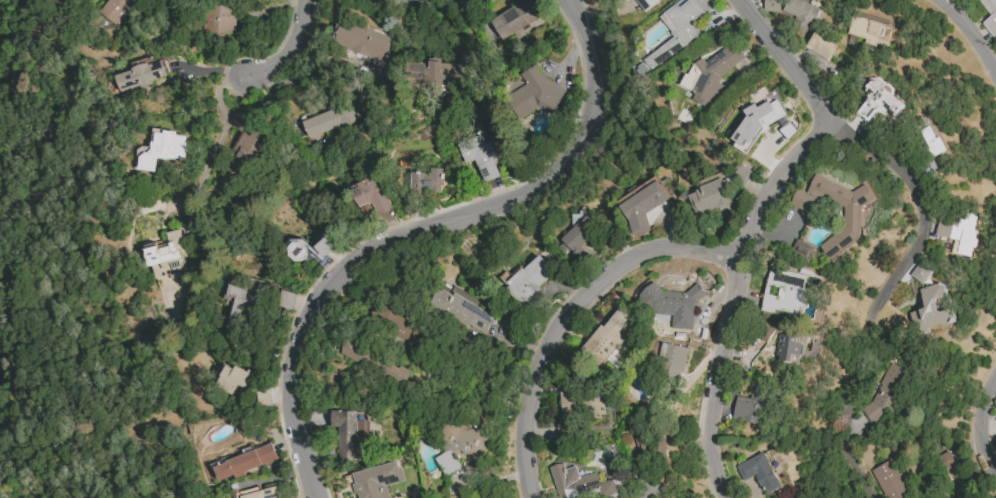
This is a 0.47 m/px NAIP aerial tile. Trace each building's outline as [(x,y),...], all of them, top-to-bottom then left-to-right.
[(98,11),(115,25),(137,0),(108,0),(98,11)] [(542,18),(532,0),(527,0),(489,20),(500,40),(542,18)] [(637,19),(626,0),(658,0),(659,2),(637,19)] [(659,18),(687,0),(710,0),(716,7),(692,22),(700,34),(649,68),(643,59),(673,37),(659,18)] [(761,12),(769,0),(802,0),(822,10),(805,35),(761,12)] [(992,15),(982,0),(995,0),(995,40),(984,24),(992,15)] [(233,6),(202,7),(203,34),(234,33),(233,6)] [(853,14),(894,27),(887,51),(845,37),(853,14)] [(392,36),(338,19),(330,44),(372,57),(366,76),(385,82),(392,60),(385,58),(392,36)] [(805,49),(830,61),(837,45),(812,34),(805,49)] [(681,84),(702,58),(707,62),(733,43),(747,59),(723,78),(731,83),(716,108),(681,84)] [(115,75),(120,92),(152,83),(151,81),(167,76),(163,60),(156,62),(154,56),(131,62),(133,70),(115,75)] [(459,63),(426,62),(426,64),(406,63),(405,78),(415,78),(415,84),(458,86),(459,63)] [(565,87),(544,80),(536,65),(519,74),(517,79),(522,88),(516,86),(512,80),(504,84),(508,91),(506,96),(518,119),(537,108),(555,115),(565,87)] [(873,79),(905,105),(896,117),(884,109),(872,125),(856,114),(868,99),(862,91),(873,79)] [(744,110),(747,116),(732,138),(737,141),(734,146),(746,154),(759,134),(769,128),(768,125),(778,120),(783,126),(778,131),(788,140),(798,130),(799,122),(797,114),(789,121),(778,99),(772,103),(770,100),(758,107),(756,103),(744,110)] [(333,110),(302,121),(307,138),(356,121),(350,104),(333,110)] [(930,126),(937,138),(939,136),(947,149),(924,161),(911,135),(930,126)] [(242,131),(230,151),(234,153),(217,181),(232,190),(265,134),(255,127),(250,135),(242,131)] [(185,160),(188,137),(179,135),(179,132),(154,129),(152,148),(139,146),(136,169),(156,172),(157,157),(185,160)] [(464,164),(475,160),(482,182),(499,177),(495,161),(498,160),(492,141),(484,143),(482,135),(458,142),(464,164)] [(406,172),(405,190),(443,191),(443,168),(431,168),(431,173),(406,172)] [(817,174),(852,191),(867,182),(877,198),(863,208),(858,237),(828,261),(819,247),(843,227),(844,207),(819,197),(809,214),(791,205),(798,188),(808,192),(817,174)] [(350,188),(358,207),(371,202),(377,215),(392,208),(378,176),(350,188)] [(630,235),(650,231),(644,213),(670,197),(657,177),(618,206),(626,219),(630,235)] [(687,194),(695,215),(732,202),(721,177),(699,186),(700,188),(695,190),(696,192),(687,194)] [(935,234),(959,240),(955,253),(970,256),(980,217),(941,207),(935,234)] [(571,219),(576,225),(555,245),(566,256),(566,257),(572,264),(584,253),(579,247),(595,233),(589,226),(594,221),(582,208),(571,219)] [(146,246),(153,277),(179,271),(179,272),(187,271),(184,257),(188,256),(182,229),(167,232),(169,241),(146,246)] [(335,248),(318,233),(308,244),(297,233),(283,249),(304,268),(312,259),(319,265),(335,248)] [(814,248),(796,239),(790,252),(808,260),(814,248)] [(501,279),(517,300),(524,294),(526,296),(554,273),(539,255),(522,269),(519,265),(501,279)] [(933,270),(920,261),(910,275),(922,284),(933,270)] [(769,268),(805,277),(797,321),(759,313),(769,268)] [(918,289),(921,298),(909,313),(914,332),(939,324),(943,326),(955,322),(951,308),(939,312),(934,309),(933,304),(936,299),(946,295),(941,281),(918,289)] [(248,288),(227,282),(222,299),(233,302),(227,321),(242,325),(250,296),(246,295),(248,288)] [(639,295),(654,282),(663,291),(684,293),(697,282),(707,293),(695,304),(693,330),(671,328),(672,316),(655,314),(655,312),(653,310),(639,295)] [(493,316),(477,309),(481,301),(453,286),(449,294),(436,288),(427,305),(484,334),(493,316)] [(290,310),(296,295),(283,290),(277,305),(290,310)] [(577,354),(598,371),(626,337),(623,334),(633,321),(616,307),(577,354)] [(778,333),(797,336),(796,343),(801,344),(800,355),(792,354),(791,362),(778,360),(779,355),(774,354),(778,333)] [(341,352),(365,367),(374,352),(350,337),(341,352)] [(656,374),(682,379),(688,348),(662,343),(656,374)] [(374,365),(399,388),(409,376),(384,354),(374,365)] [(908,372),(888,363),(862,416),(882,425),(908,372)] [(224,365),(231,368),(233,365),(245,371),(246,369),(250,371),(249,374),(248,373),(245,377),(247,383),(241,387),(235,385),(231,395),(214,386),(219,376),(219,375),(224,365)] [(749,422),(758,427),(776,388),(757,382),(749,398),(736,396),(732,418),(749,422)] [(576,392),(561,391),(560,413),(575,413),(576,392)] [(603,418),(603,396),(586,396),(587,418),(603,418)] [(364,461),(364,437),(355,437),(356,411),(331,410),(331,426),(338,427),(337,460),(364,461)] [(470,429),(470,421),(441,422),(442,442),(470,441),(470,446),(488,446),(488,428),(470,429)] [(213,466),(217,480),(232,474),(234,479),(245,476),(243,471),(277,458),(271,443),(213,466)] [(445,476),(461,467),(451,449),(435,458),(445,476)] [(957,475),(949,451),(941,454),(947,473),(949,473),(950,478),(957,475)] [(735,466),(762,452),(781,486),(764,495),(753,476),(742,481),(735,466)] [(887,497),(913,497),(891,459),(870,470),(887,497)] [(385,486),(389,497),(358,497),(357,493),(354,493),(351,484),(354,483),(351,473),(396,461),(398,469),(401,468),(405,481),(385,486)] [(557,497),(558,497),(568,496),(568,492),(575,490),(577,497),(599,497),(618,493),(614,479),(600,483),(597,472),(579,477),(576,466),(565,469),(564,463),(550,466),(557,497)] [(280,484),(239,496),(240,497),(283,497),(280,484)]
